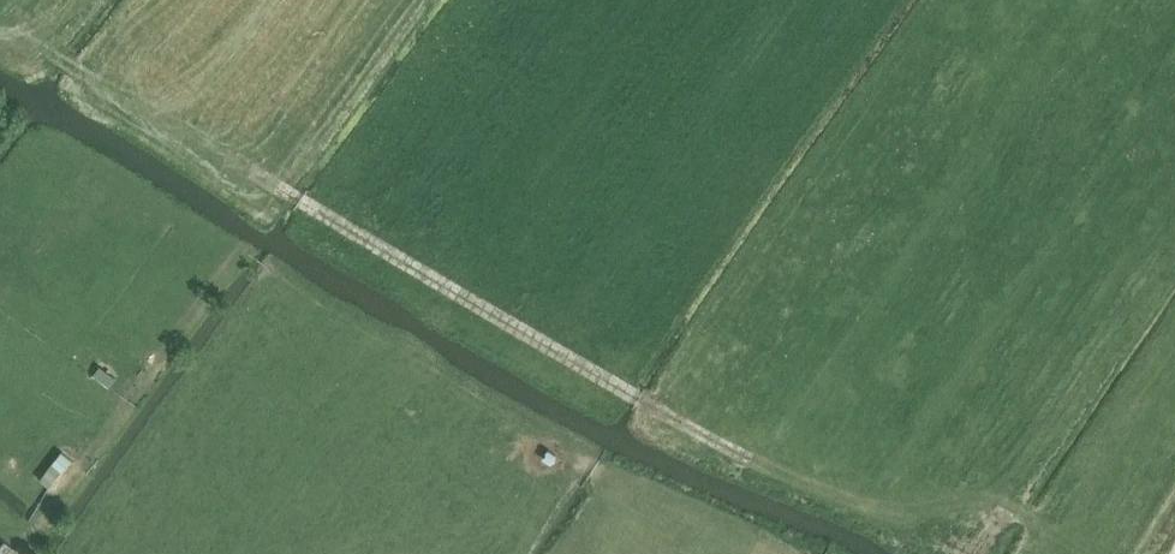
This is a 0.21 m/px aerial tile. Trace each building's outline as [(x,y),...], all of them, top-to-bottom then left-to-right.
[(56,485),(74,457),(63,449),(45,477),(56,485)]
